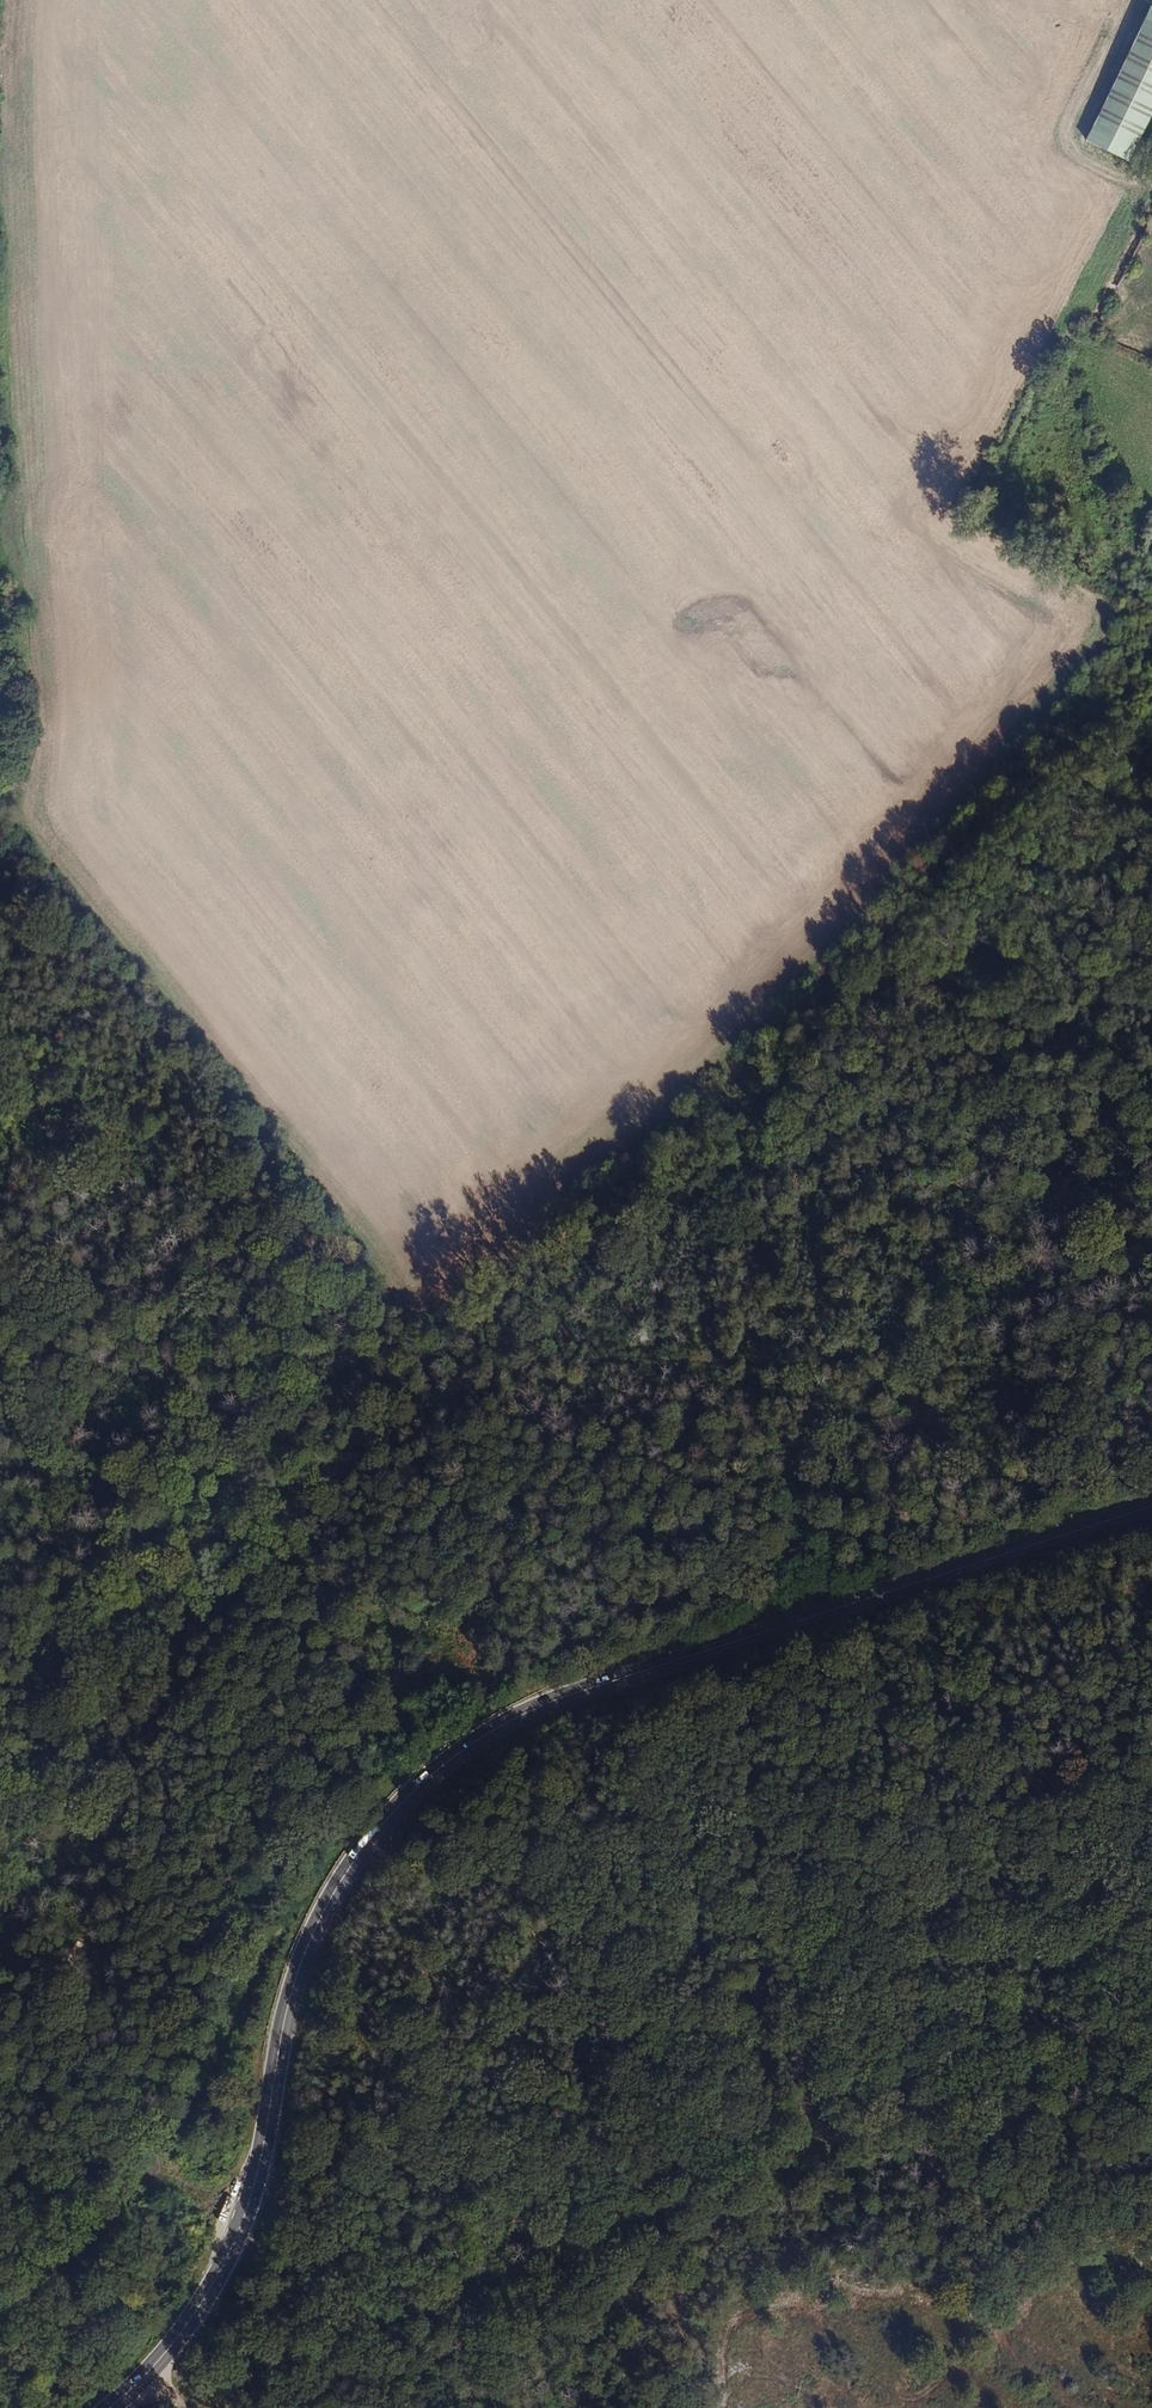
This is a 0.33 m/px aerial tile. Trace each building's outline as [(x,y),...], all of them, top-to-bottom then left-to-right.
[(1091,143),(1136,162),(1151,124),(1151,4),(1149,3),(1091,143)]
